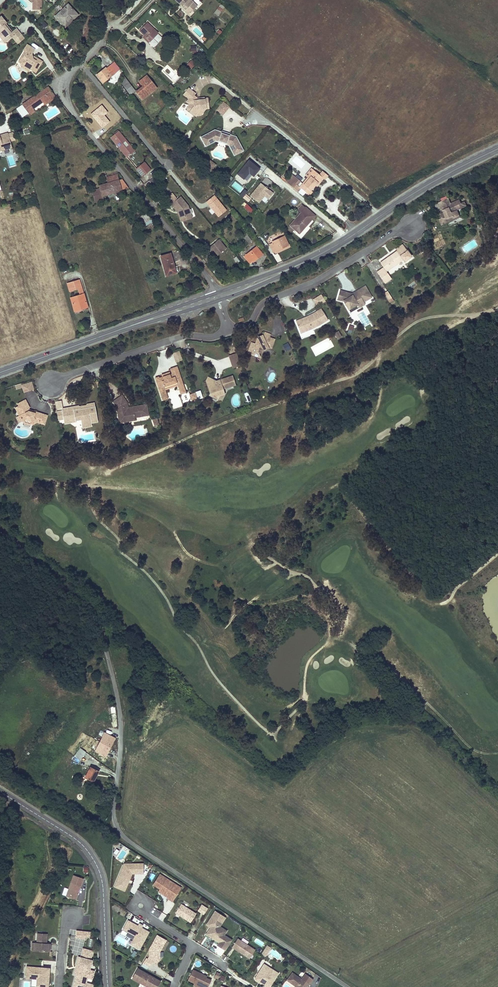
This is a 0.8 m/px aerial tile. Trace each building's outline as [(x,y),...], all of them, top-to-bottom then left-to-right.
[(33,3),(33,10),(41,10),(41,0),(30,0),(33,3)] [(180,5),(186,10),(189,14),(197,6),(190,0),(175,0),(180,5)] [(55,17),(59,21),(61,20),(65,24),(72,17),(74,19),(78,15),(68,5),(55,17)] [(3,39),(10,33),(12,36),(15,40),(18,43),(24,38),(22,34),(17,28),(12,31),(8,26),(7,27),(5,24),(6,23),(7,22),(1,15),(0,16),(0,36),(3,39)] [(61,20),(59,21),(65,27),(74,19),(72,17),(65,24),(61,20)] [(43,19),(39,23),(44,28),(48,24),(43,19)] [(139,31),(144,36),(150,41),(158,34),(147,23),(139,31)] [(12,36),(10,33),(3,39),(5,42),(12,36)] [(22,69),(27,67),(31,70),(37,73),(43,62),(35,57),(34,60),(31,58),(36,50),(28,45),(24,51),(26,52),(27,53),(24,58),(22,58),(19,63),(21,64),(22,69)] [(173,49),(178,54),(182,50),(177,46),(173,49)] [(98,75),(97,75),(98,76),(100,79),(103,83),(115,73),(110,66),(107,68),(106,68),(104,70),(98,75)] [(120,82),(125,89),(130,85),(123,75),(120,82)] [(139,93),(137,91),(136,92),(142,100),(156,88),(147,77),(141,82),(144,86),(145,88),(139,93)] [(119,82),(116,84),(127,100),(130,97),(119,82)] [(130,85),(125,89),(130,95),(135,90),(130,85)] [(28,112),(28,113),(33,109),(43,101),(54,94),(48,86),(22,104),(28,112)] [(208,98),(205,99),(202,99),(202,101),(198,101),(197,99),(194,96),(196,94),(188,88),(183,94),(189,99),(186,102),(190,104),(188,106),(192,109),(189,112),(195,116),(199,111),(199,110),(206,109),(209,109),(208,98)] [(54,94),(43,101),(46,104),(56,97),(54,94)] [(230,107),(224,102),(220,106),(226,112),(230,107)] [(28,112),(22,104),(17,108),(22,115),(28,112)] [(108,112),(102,105),(91,114),(102,127),(109,121),(104,115),(108,112)] [(226,112),(220,106),(217,110),(223,115),(226,112)] [(222,132),(215,130),(201,137),(205,144),(216,138),(219,139),(220,138),(227,141),(227,142),(230,143),(236,155),(244,151),(236,137),(229,135),(229,136),(222,133),(222,132)] [(110,137),(126,157),(134,150),(118,131),(110,137)] [(4,150),(3,148),(7,146),(8,149),(12,147),(10,141),(8,133),(0,135),(0,138),(0,139),(0,151),(4,150)] [(219,139),(216,138),(205,144),(206,147),(216,142),(229,146),(234,156),(236,155),(230,143),(227,142),(227,141),(220,138),(219,139)] [(259,168),(257,165),(250,159),(237,173),(244,179),(245,178),(248,180),(253,175),(254,176),(260,169),(259,168)] [(210,161),(205,168),(211,173),(216,166),(210,161)] [(136,168),(143,177),(151,170),(144,162),(136,168)] [(292,174),(288,179),(291,181),(288,184),(298,193),(301,189),(309,195),(312,192),(311,191),(315,185),(322,177),(319,175),(311,169),(305,176),(308,178),(303,184),(292,174)] [(322,177),(315,185),(316,187),(323,178),(324,179),(328,176),(323,171),(319,175),(322,177)] [(94,199),(128,188),(122,179),(118,180),(117,175),(107,178),(108,183),(99,186),(101,193),(93,196),(94,199)] [(262,183),(250,196),(259,203),(265,196),(269,199),(274,193),(270,190),(262,183)] [(172,194),(167,198),(172,204),(177,199),(172,194)] [(226,210),(215,195),(206,202),(218,216),(226,210)] [(180,197),(177,199),(172,204),(171,204),(177,212),(178,211),(178,212),(181,218),(191,215),(190,213),(189,209),(187,206),(180,197)] [(440,225),(448,222),(446,218),(451,216),(452,218),(458,215),(456,212),(466,208),(463,202),(459,204),(458,200),(449,204),(447,198),(439,202),(443,210),(441,211),(442,214),(438,215),(440,219),(438,220),(440,225)] [(244,202),(241,205),(245,209),(250,214),(253,211),(248,205),(244,202)] [(293,231),(294,230),(296,228),(300,232),(314,216),(302,205),(298,209),(301,212),(288,227),(293,231)] [(178,211),(177,212),(181,221),(192,217),(191,215),(181,218),(178,212),(178,211)] [(140,217),(144,223),(151,219),(146,213),(140,217)] [(243,237),(248,243),(252,240),(247,234),(243,237)] [(273,252),(277,250),(281,248),(288,245),(284,236),(274,241),(273,240),(268,242),(273,252)] [(218,239),(210,246),(217,255),(226,248),(218,239)] [(396,251),(379,263),(383,268),(376,272),(383,283),(390,278),(385,271),(402,260),(404,262),(410,257),(402,245),(395,250),(396,251)] [(256,247),(244,256),(250,263),(253,261),(262,254),(256,247)] [(160,257),(166,276),(178,272),(177,267),(174,268),(170,254),(160,257)] [(67,283),(69,291),(78,289),(80,295),(70,298),(74,311),(81,309),(80,307),(87,306),(79,280),(67,283)] [(343,302),(348,310),(357,305),(359,308),(364,305),(363,302),(370,298),(364,287),(358,291),(359,293),(357,294),(357,295),(352,298),(351,295),(350,294),(340,291),(337,300),(343,302)] [(393,301),(387,290),(383,293),(389,304),(393,301)] [(321,295),(315,299),(319,306),(325,302),(321,295)] [(357,305),(348,310),(350,313),(359,308),(357,305)] [(300,321),(297,323),(298,327),(303,325),(306,332),(312,329),(311,326),(317,324),(322,321),(323,323),(328,320),(321,309),(316,311),(317,314),(314,315),(313,313),(306,317),(306,318),(304,319),(304,317),(299,319),(300,321)] [(263,337),(259,339),(257,339),(255,344),(251,342),(246,354),(257,358),(259,352),(260,352),(263,351),(263,349),(267,347),(270,348),(272,347),(274,342),(273,339),(270,338),(264,336),(263,337)] [(240,365),(236,354),(229,357),(232,368),(240,365)] [(159,382),(157,383),(161,396),(167,394),(165,390),(177,386),(179,390),(184,388),(177,367),(170,369),(172,374),(169,375),(162,378),(159,379),(158,379),(159,382)] [(224,395),(222,389),(235,385),(232,377),(216,382),(207,377),(205,381),(209,394),(209,395),(217,399),(219,397),(224,395)] [(32,381),(22,384),(24,392),(34,389),(32,381)] [(122,395),(119,398),(123,404),(125,403),(128,407),(127,402),(122,395)] [(116,408),(117,419),(123,418),(124,420),(128,419),(128,422),(135,421),(135,418),(149,416),(147,405),(133,407),(133,408),(128,409),(128,408),(128,407),(125,403),(123,404),(119,398),(112,402),(116,408)] [(30,407),(26,399),(17,403),(19,405),(15,407),(19,415),(16,416),(19,422),(22,420),(25,419),(31,421),(32,424),(33,425),(37,422),(45,425),(48,415),(37,411),(35,412),(29,410),(29,409),(30,407)] [(57,412),(63,411),(62,408),(61,400),(55,401),(57,412)] [(63,411),(57,412),(58,420),(64,419),(69,418),(70,422),(76,421),(76,420),(81,419),(82,424),(83,425),(85,425),(86,425),(87,425),(89,424),(90,423),(91,422),(90,419),(97,418),(94,403),(88,404),(88,406),(86,408),(81,409),(79,407),(77,409),(74,410),(74,409),(63,411)] [(163,698),(157,707),(164,712),(170,702),(163,698)] [(98,723),(95,728),(106,734),(109,728),(98,723)] [(106,734),(95,728),(86,745),(96,750),(95,751),(106,756),(115,738),(106,734)] [(82,754),(78,751),(74,756),(79,760),(82,754)] [(96,776),(95,775),(97,770),(90,767),(85,777),(93,781),(96,776)] [(129,880),(132,873),(143,873),(143,864),(124,864),(116,883),(126,887),(128,882),(127,882),(128,879),(129,880)] [(174,888),(176,885),(160,874),(153,885),(160,889),(161,888),(170,894),(168,898),(172,901),(179,891),(174,888)] [(76,899),(80,886),(71,882),(66,896),(76,899)] [(168,898),(170,894),(161,888),(160,889),(158,891),(168,898)] [(188,920),(193,912),(181,904),(175,912),(188,920)] [(208,908),(202,904),(198,910),(204,915),(208,908)] [(155,917),(163,921),(167,915),(159,910),(155,917)] [(224,935),(226,931),(219,926),(225,918),(215,911),(206,925),(210,927),(206,934),(219,942),(217,945),(225,950),(232,940),(224,935)] [(149,932),(128,920),(123,929),(135,936),(133,940),(142,944),(149,932)] [(47,951),(48,943),(46,943),(47,934),(37,933),(37,943),(35,943),(35,949),(40,950),(40,951),(47,951)] [(159,952),(166,940),(157,935),(149,949),(149,957),(159,957),(159,952)] [(255,950),(237,939),(232,947),(249,958),(255,950)] [(40,951),(40,950),(35,949),(35,943),(32,942),(31,950),(40,951)] [(271,948),(267,945),(261,954),(266,957),(271,948)] [(90,960),(92,950),(81,948),(77,967),(75,967),(73,975),(75,976),(72,986),(90,986),(94,971),(89,969),(91,960),(90,960)] [(49,973),(43,972),(41,970),(41,968),(27,967),(26,978),(37,979),(36,986),(44,986),(48,986),(49,973)] [(278,973),(270,968),(268,971),(262,967),(255,978),(258,981),(260,980),(262,981),(261,982),(262,983),(265,985),(264,986),(266,986),(269,986),(278,973)] [(140,970),(137,975),(135,973),(132,978),(148,986),(156,986),(157,984),(158,985),(160,981),(140,970)] [(206,978),(207,976),(193,970),(188,980),(194,983),(202,986),(201,986),(208,986),(211,980),(206,978)] [(313,979),(305,974),(301,979),(300,978),(292,973),(287,980),(296,986),(307,986),(309,985),(313,979)]
